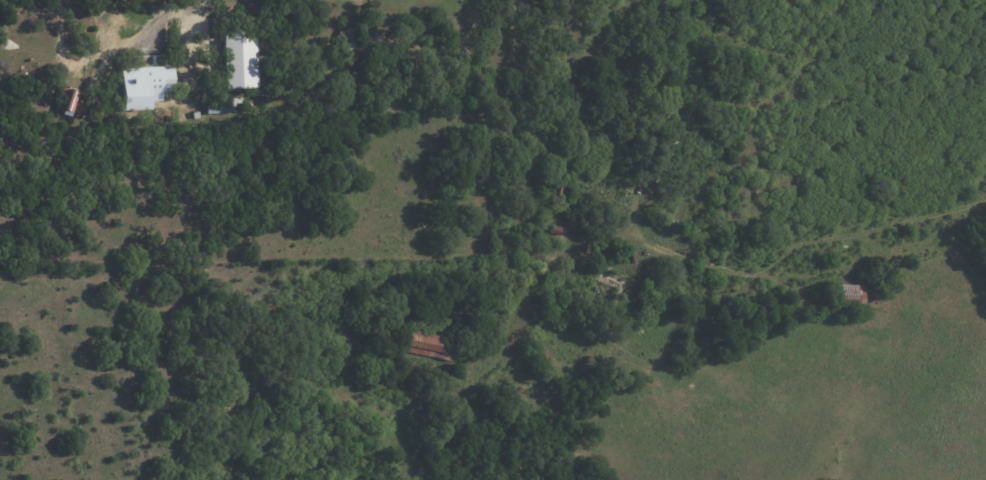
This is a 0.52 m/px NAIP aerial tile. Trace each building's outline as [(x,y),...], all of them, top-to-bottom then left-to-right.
[(258,37),(223,38),(223,57),(229,56),(229,69),(232,69),(232,86),(259,86),(258,37)] [(150,76),(157,76),(156,70),(172,70),(173,82),(159,83),(160,91),(149,91),(149,103),(130,104),(128,67),(146,67),(147,76),(150,76)] [(54,106),(61,85),(83,92),(76,113),(67,110),(66,114),(58,112),(59,107),(54,106)] [(383,98),(384,110),(376,110),(375,99),(383,98)] [(191,113),(199,111),(200,118),(192,119),(191,113)] [(558,236),(548,234),(550,225),(560,228),(558,236)] [(865,303),(841,302),(842,284),(865,284),(865,303)] [(456,339),(452,359),(393,348),(398,327),(456,339)]
